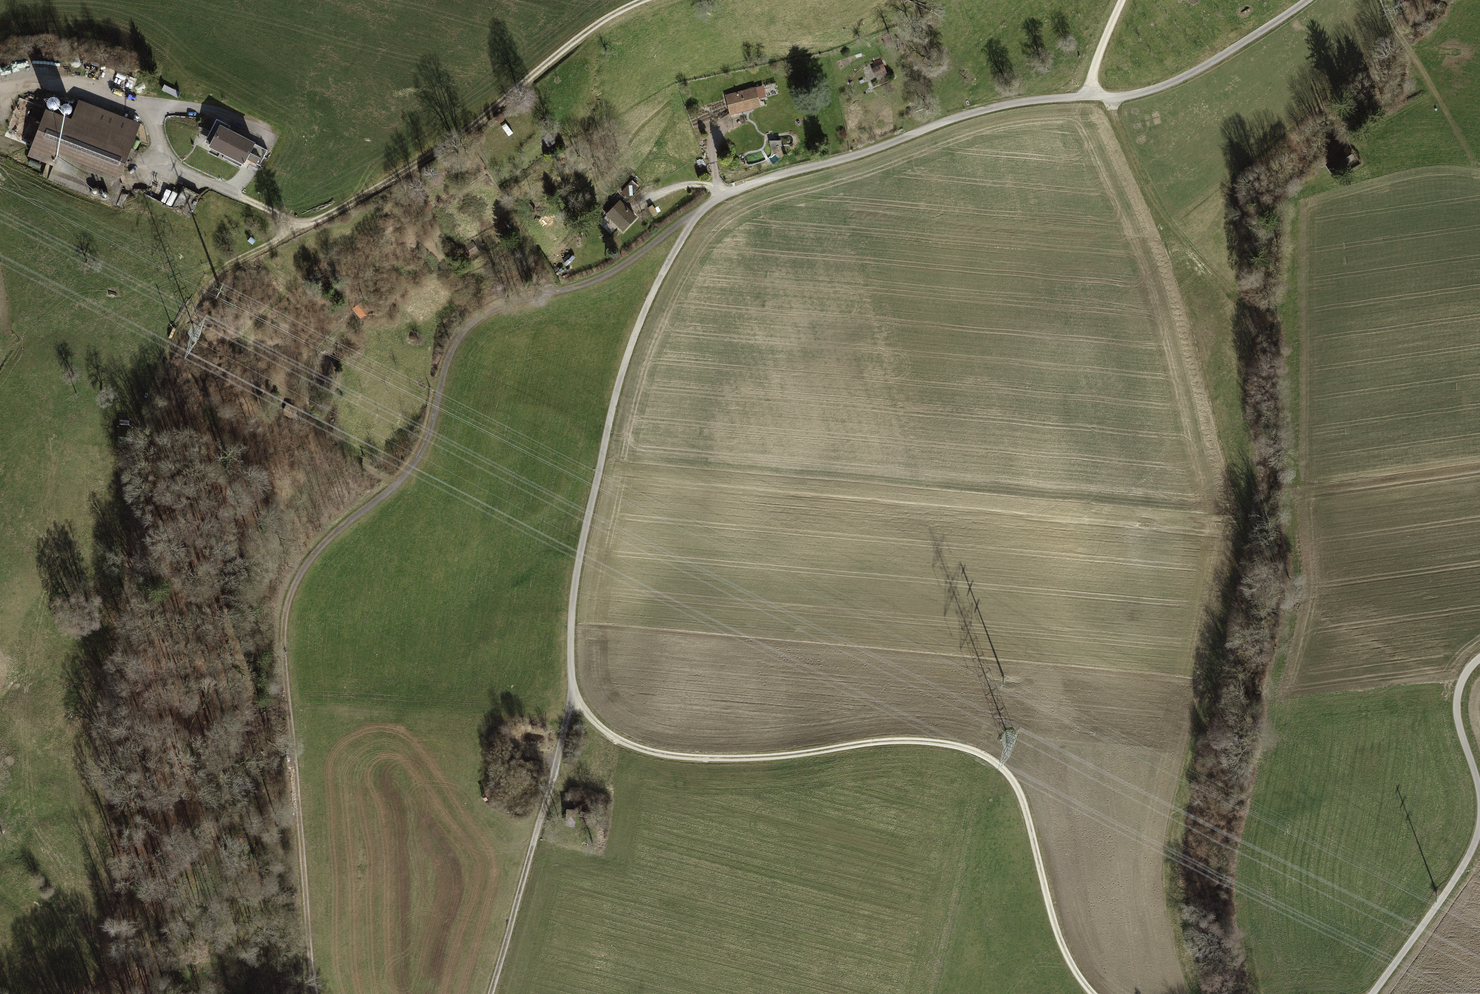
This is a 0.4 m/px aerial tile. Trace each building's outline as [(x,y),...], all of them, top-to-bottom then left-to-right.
[(883,64),(872,68),(875,77),(886,73),(883,64)] [(972,75),(960,80),(964,90),(977,85),(972,75)] [(753,88),(723,96),(727,114),(758,107),(753,88)] [(70,123),(46,113),(30,155),(55,164),(49,179),(115,204),(121,187),(118,175),(138,124),(80,101),(70,123)] [(254,142),(219,125),(208,147),(243,164),(254,142)] [(634,180),(620,195),(626,201),(640,185),(634,180)] [(619,203),(604,217),(620,234),(635,220),(619,203)] [(473,243),(463,248),(468,256),(477,251),(473,243)] [(130,428),(120,427),(118,444),(129,445),(130,428)]
